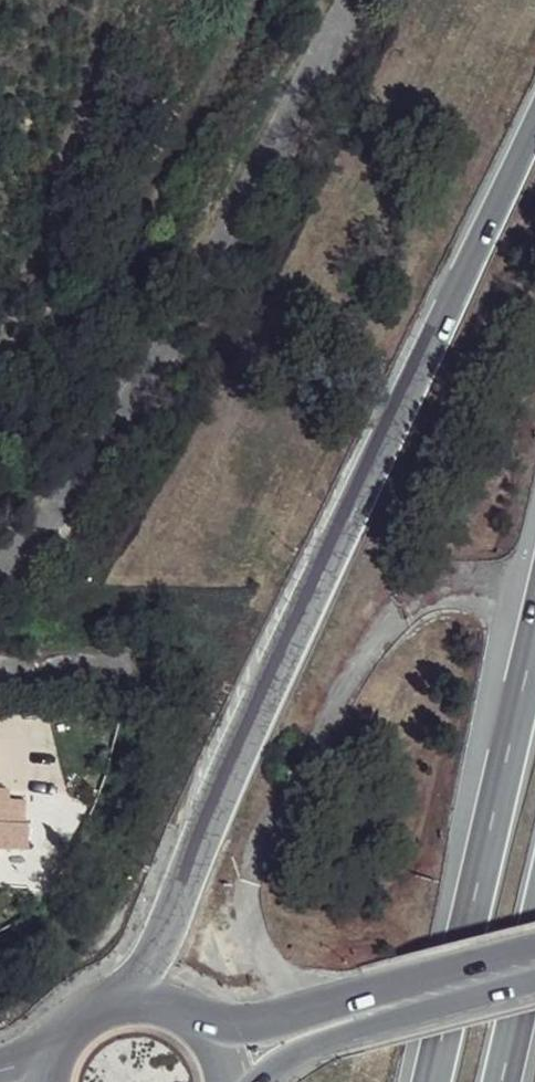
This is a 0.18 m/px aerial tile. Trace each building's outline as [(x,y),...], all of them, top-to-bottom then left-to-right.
[(2,848),(30,849),(30,826),(24,825),(12,825),(12,810),(13,789),(0,788),(0,848),(2,848)] [(24,811),(12,810),(12,825),(24,825),(24,811)]
